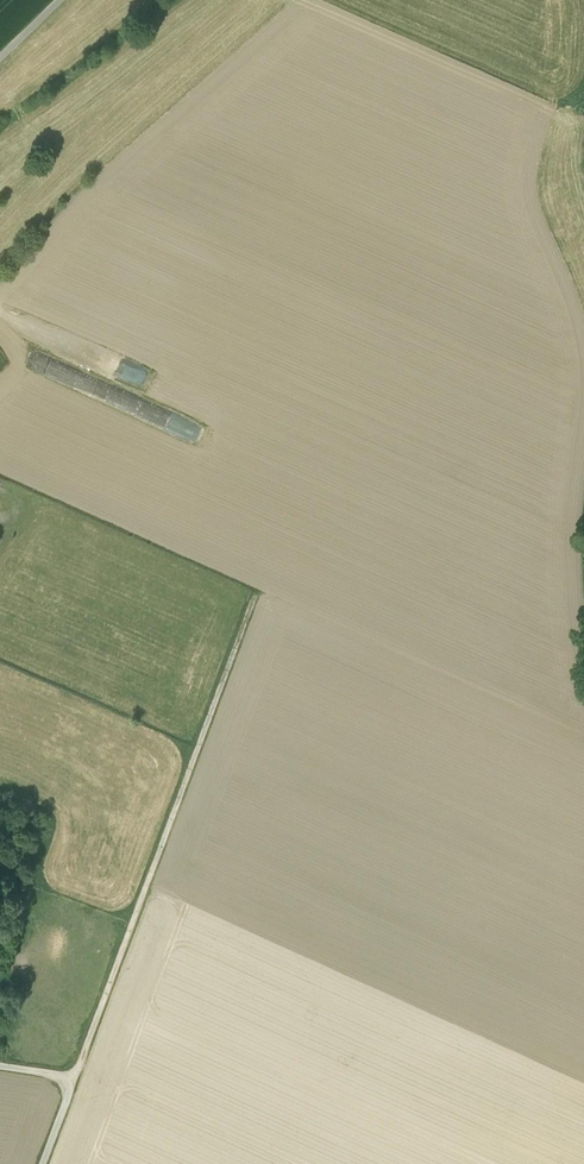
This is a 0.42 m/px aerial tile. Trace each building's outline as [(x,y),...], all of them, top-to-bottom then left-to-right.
[(141,373),(137,386),(166,397),(165,400),(194,410),(199,394),(141,373)]
